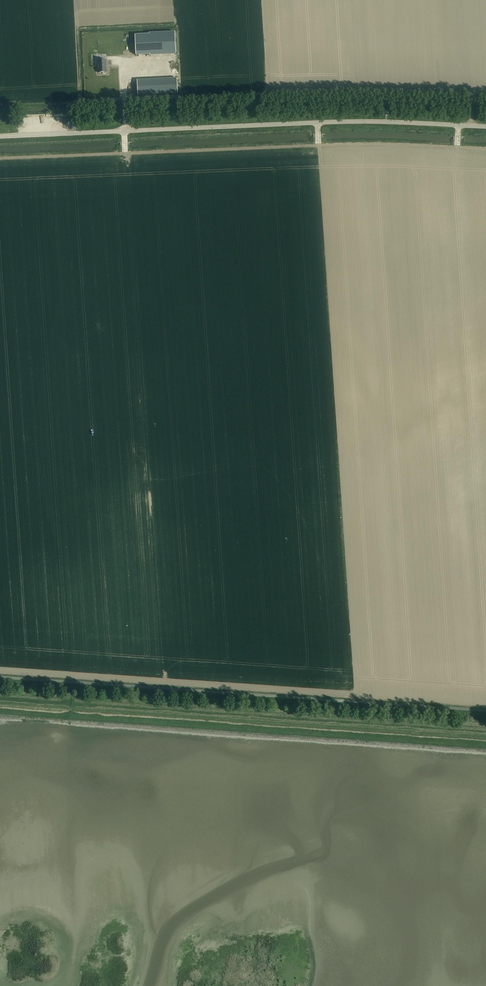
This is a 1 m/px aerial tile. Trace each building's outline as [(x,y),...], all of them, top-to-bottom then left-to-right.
[(175,33),(135,35),(136,55),(176,53),(175,33)] [(107,60),(98,60),(98,73),(103,72),(103,74),(106,74),(106,72),(107,72),(107,60)] [(178,93),(177,78),(137,80),(138,95),(178,93)]
